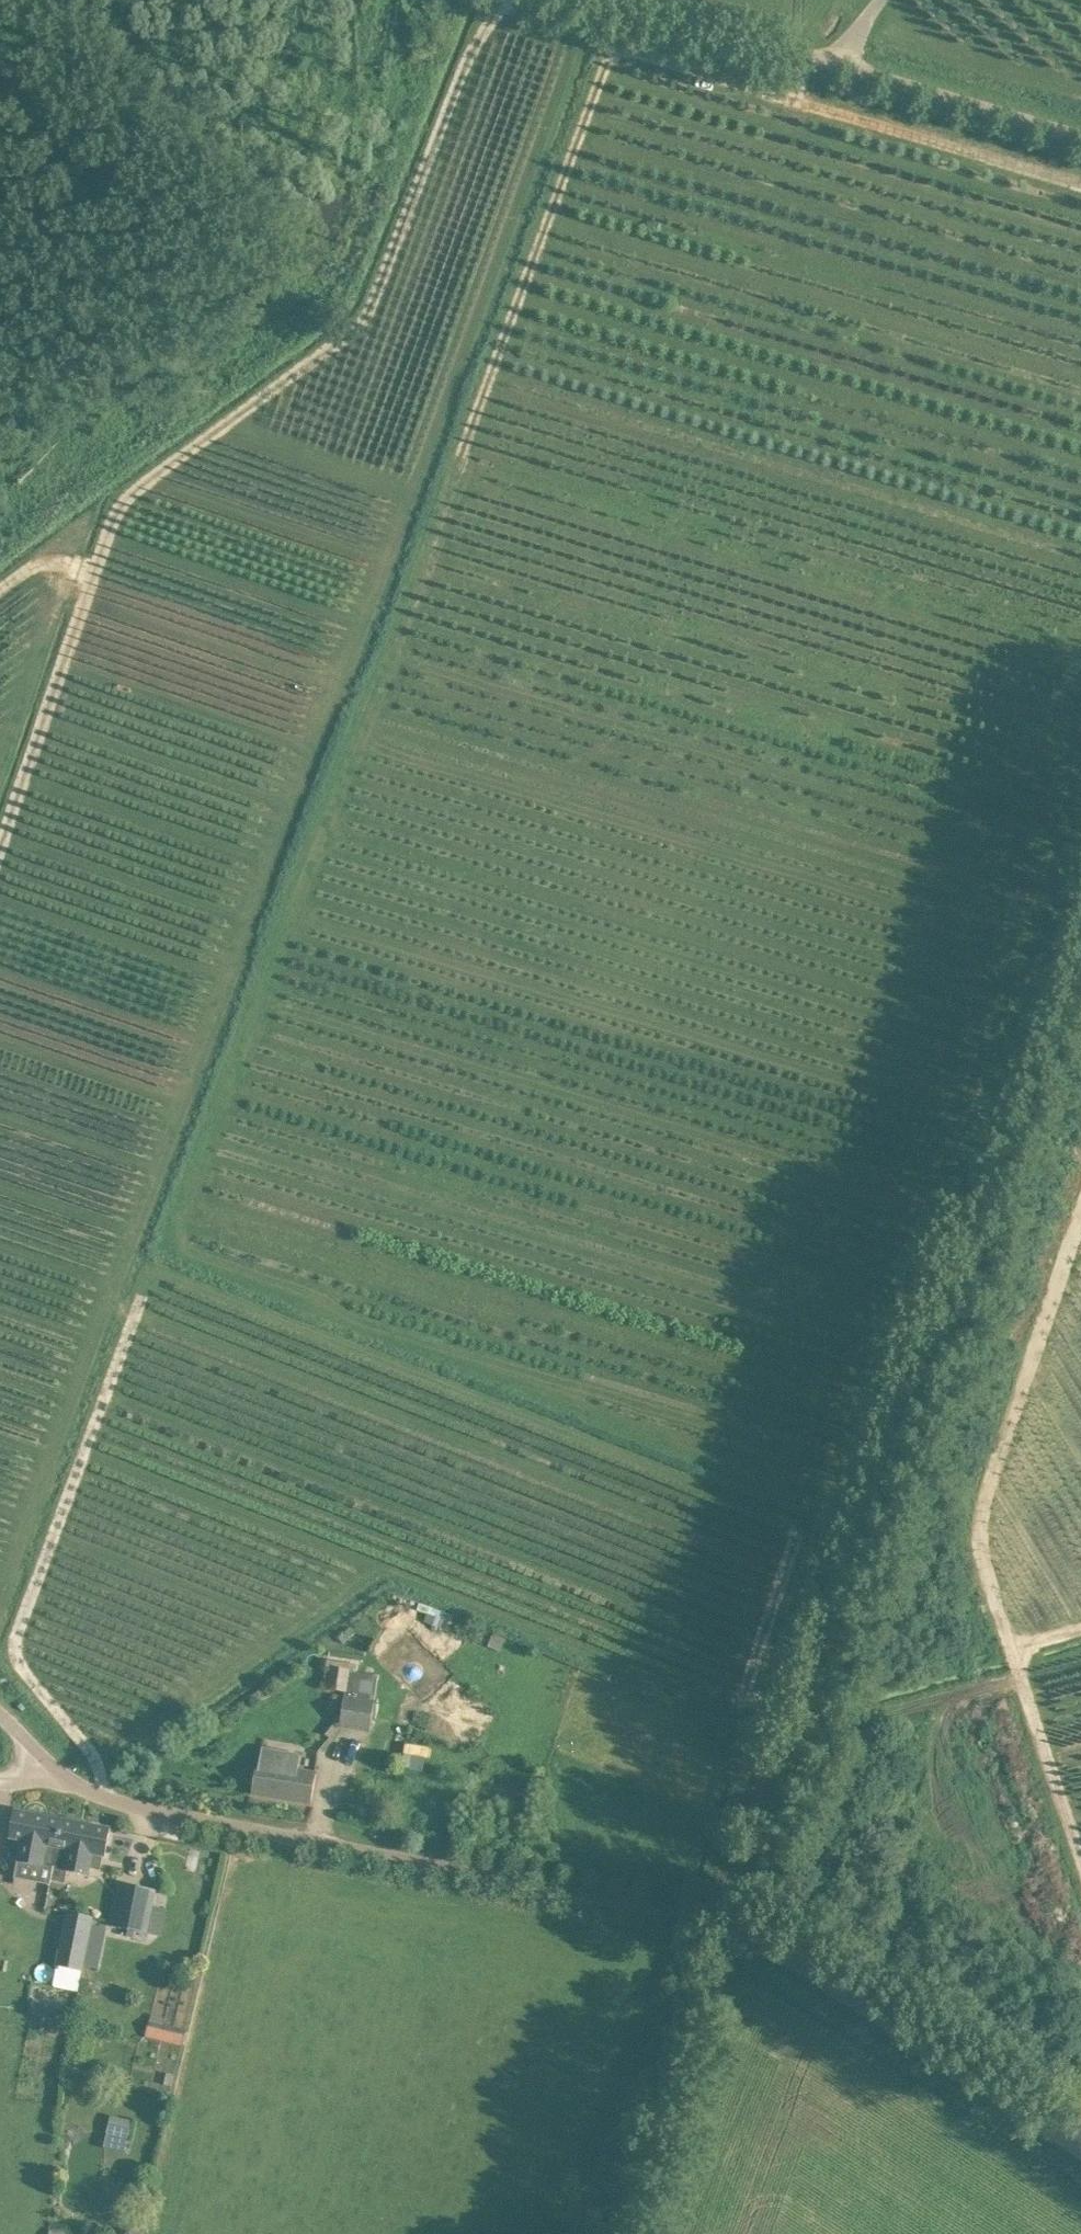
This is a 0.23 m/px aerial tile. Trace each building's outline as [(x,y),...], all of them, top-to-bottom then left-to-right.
[(407,1634),(387,1653),(398,1663),(392,1669),(423,1702),(449,1677),(407,1634)] [(346,1690),(340,1726),(370,1730),(375,1702),(375,1701),(379,1675),(357,1672),(349,1671),(346,1690)] [(258,1762),(252,1793),(311,1804),(317,1772),(298,1769),(301,1754),(263,1748),(260,1763),(258,1762)] [(43,1863),(54,1866),(63,1818),(16,1809),(10,1838),(22,1840),(18,1861),(43,1866),(43,1863)] [(111,1828),(63,1818),(54,1866),(65,1868),(64,1870),(89,1875),(91,1865),(93,1853),(103,1855),(106,1856),(111,1828)] [(153,1903),(156,1889),(122,1882),(113,1925),(128,1928),(127,1936),(149,1940),(150,1933),(147,1932),(153,1903)] [(93,1924),(94,1916),(67,1911),(66,1911),(62,1932),(62,1936),(55,1965),(56,1965),(81,1970),(83,1971),(84,1964),(93,1924)] [(164,2025),(166,2018),(152,2014),(150,2021),(149,2021),(145,2037),(173,2044),(180,2046),(181,2046),(185,2030),(183,2030),(177,2028),(164,2025)] [(83,2046),(86,2032),(72,2029),(69,2043),(83,2046)] [(129,2138),(133,2120),(111,2116),(107,2134),(129,2138)]
